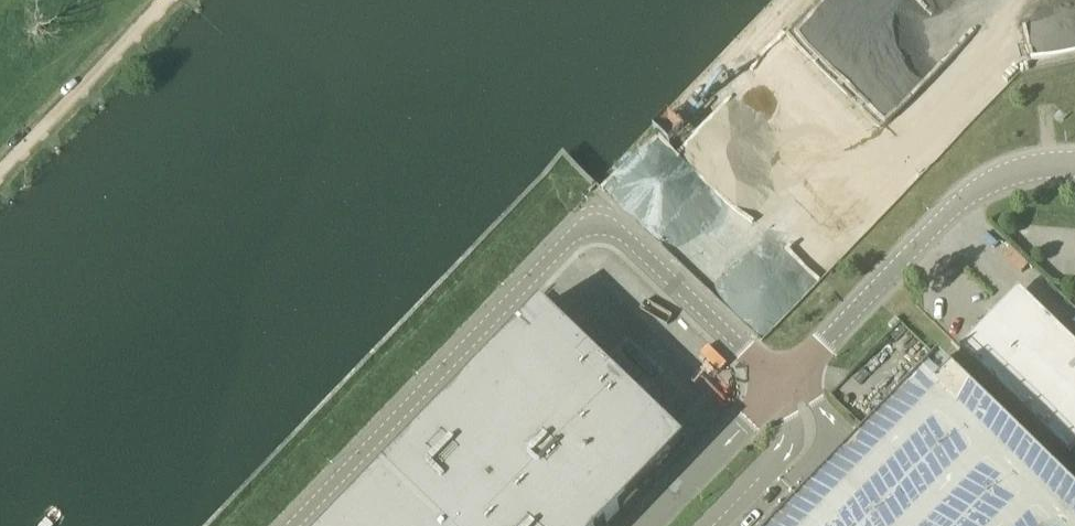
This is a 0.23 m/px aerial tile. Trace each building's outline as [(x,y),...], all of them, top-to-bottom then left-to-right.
[(1002,307),(961,350),(1070,455),(1074,450),(1074,343),(1032,302),(1031,303),(1036,309),(1021,325),(1002,307)] [(331,525),(607,525),(686,444),(542,306),(331,525)] [(963,383),(941,362),(865,439),(781,525),(1074,525),(1074,492),(963,383)]
